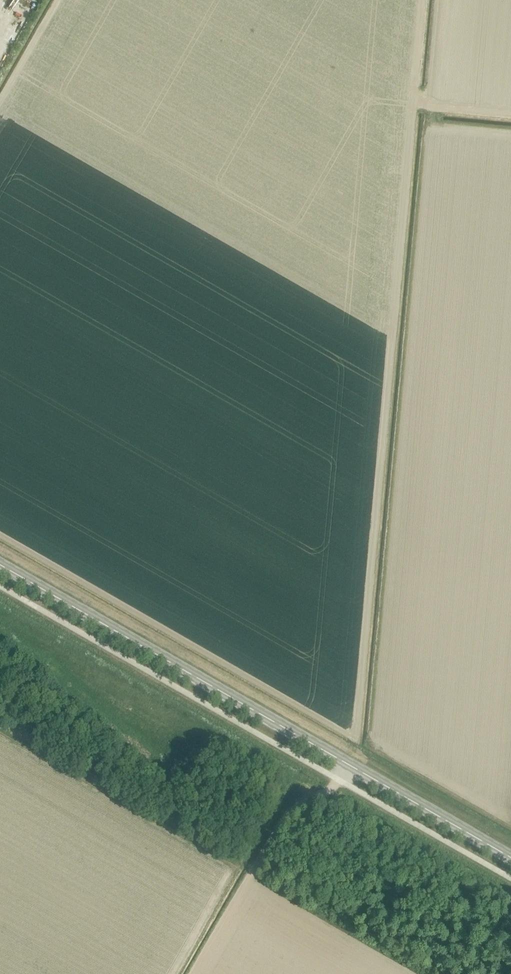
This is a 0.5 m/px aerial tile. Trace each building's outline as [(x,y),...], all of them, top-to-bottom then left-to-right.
[(24,10),(29,0),(18,0),(15,5),(24,10)]
